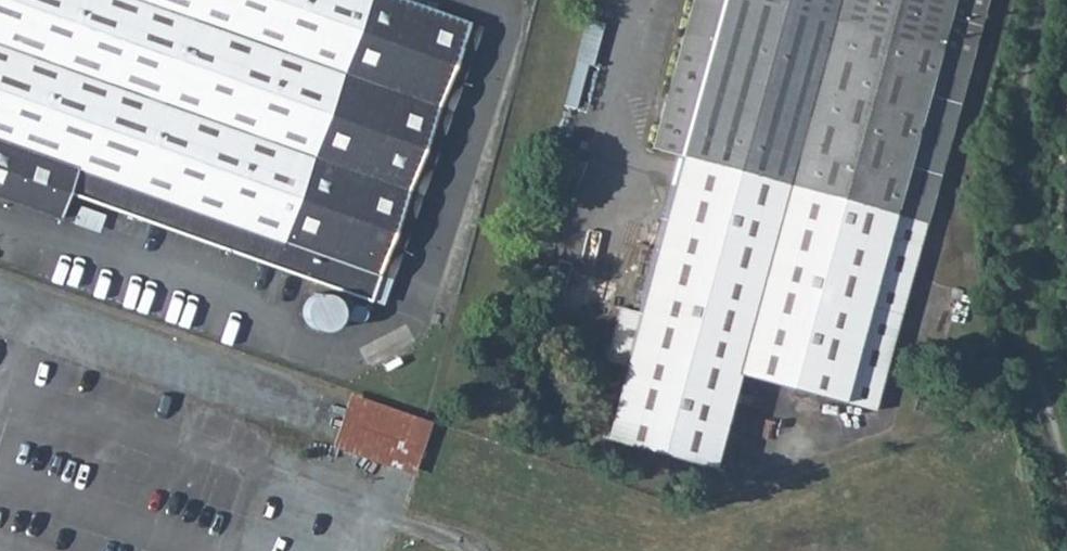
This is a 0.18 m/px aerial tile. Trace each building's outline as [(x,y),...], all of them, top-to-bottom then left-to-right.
[(68,194),(366,304),(467,23),(404,0),(0,0),(0,198),(58,220),(68,194)] [(921,223),(981,3),(982,0),(690,0),(650,148),(675,155),(921,223)] [(732,374),(820,397),(870,411),(921,223),(675,155),(633,310),(624,342),(607,336),(601,359),(619,365),(599,436),(707,465),(732,374)] [(624,342),(633,310),(616,306),(607,336),(624,342)] [(417,473),(435,420),(353,391),(335,444),(417,473)]
